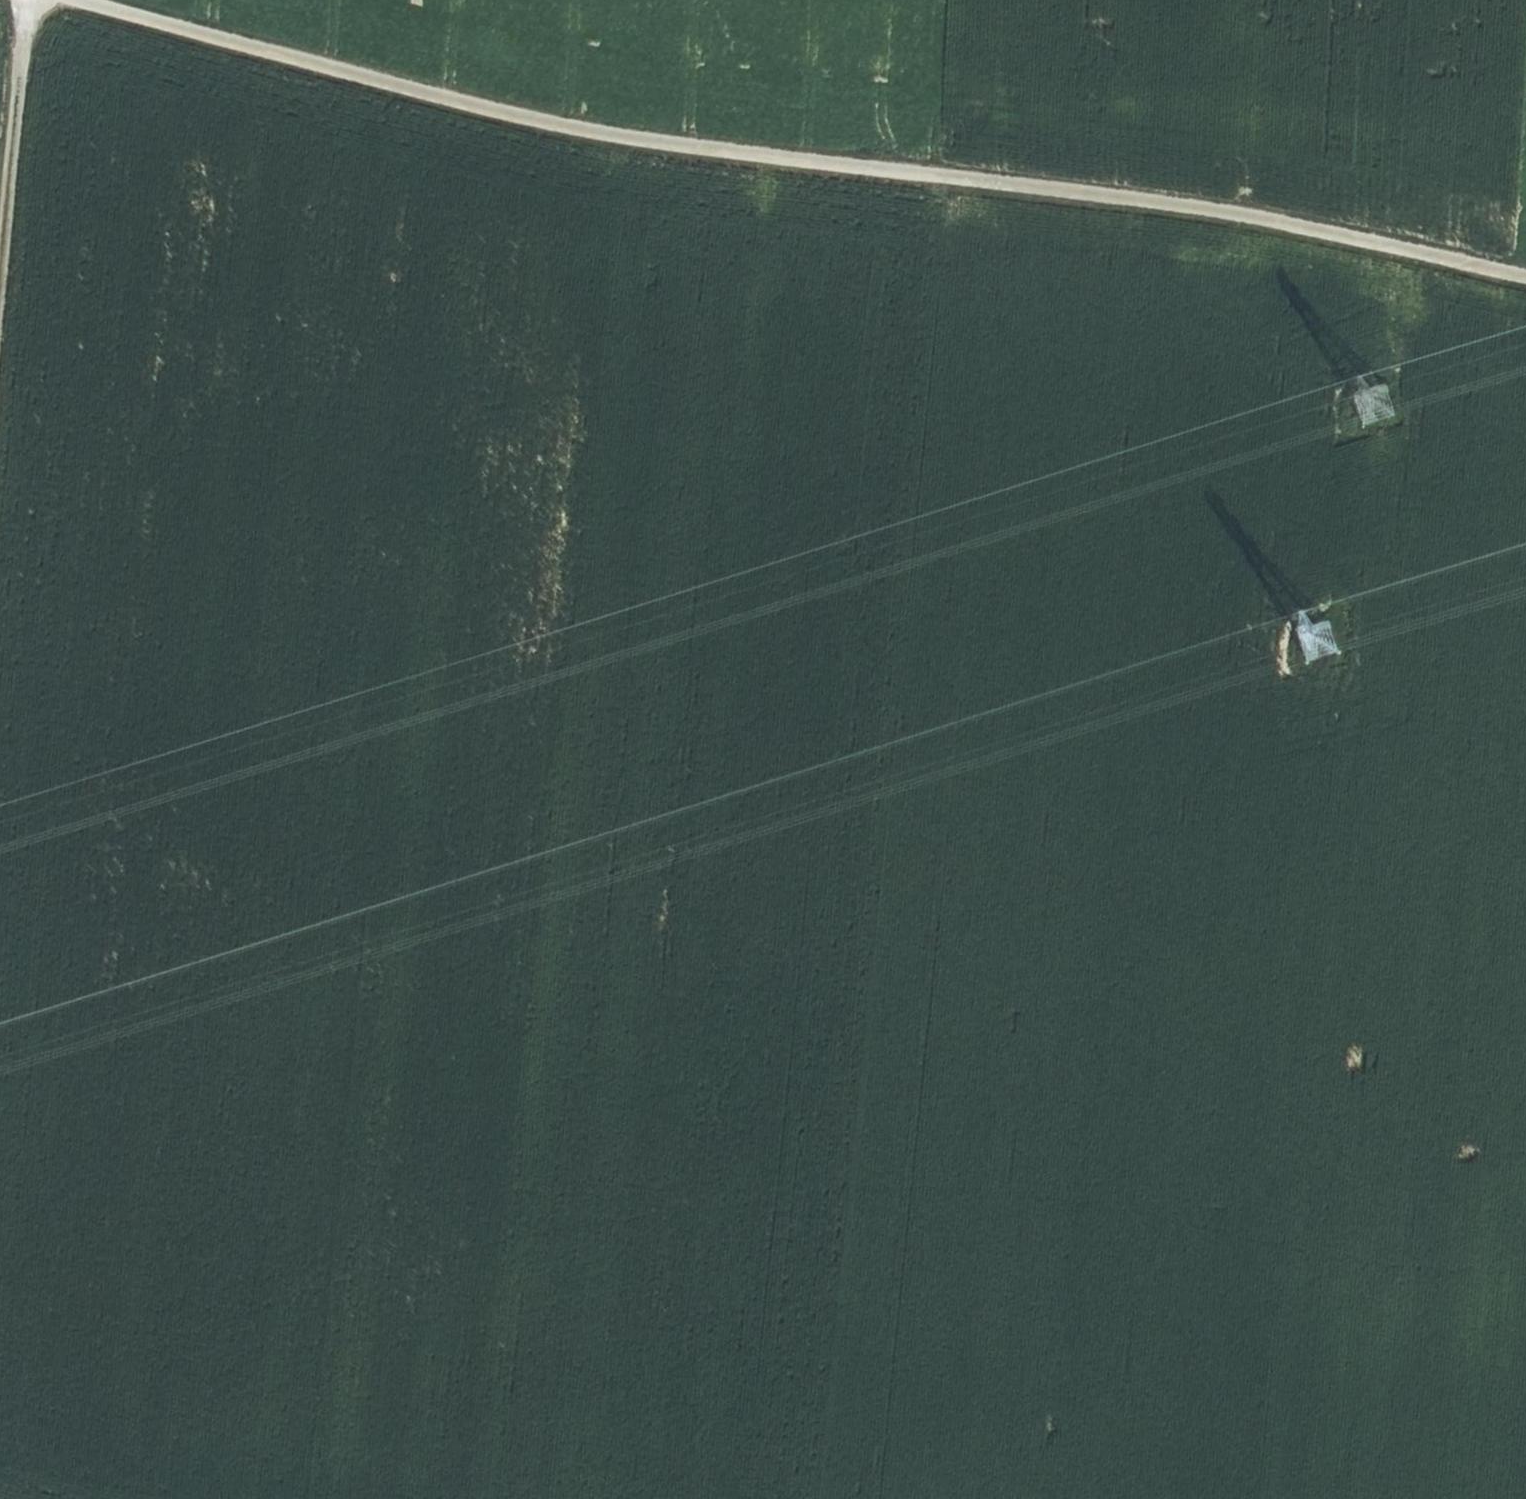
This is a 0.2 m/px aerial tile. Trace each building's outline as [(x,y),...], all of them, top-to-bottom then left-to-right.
[(1356,390),(1366,427),(1399,417),(1388,380),(1356,390)] [(1297,628),(1311,662),(1342,649),(1329,618),(1312,625),(1311,622),(1297,628)]
